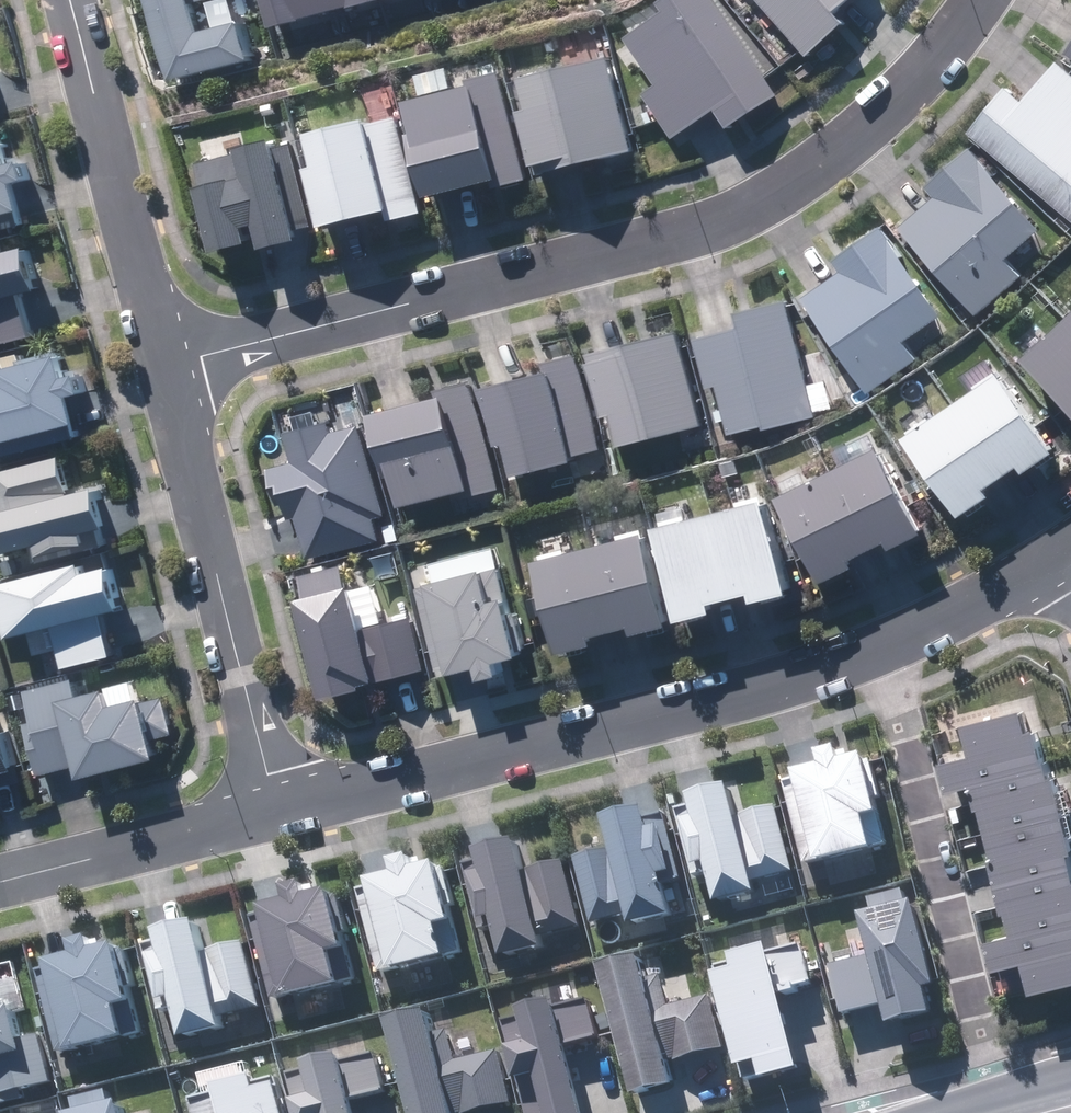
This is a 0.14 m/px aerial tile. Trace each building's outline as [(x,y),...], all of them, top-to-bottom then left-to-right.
[(241,21),(201,31),(195,5),(216,0),(150,0),(170,79),(250,60),(241,21)] [(328,13),(325,0),(262,0),(269,30),(302,22),(301,20),(328,13)] [(376,2),(375,0),(325,0),(328,13),(376,2)] [(715,0),(664,0),(660,3),(666,12),(625,38),(656,86),(643,94),(672,139),(715,111),(726,128),(777,96),(715,0)] [(807,57),(846,24),(837,12),(851,0),(758,0),(807,57)] [(632,152),(608,57),(524,78),(532,110),(523,112),(538,175),(632,152)] [(965,134),(1070,222),(1070,77),(1054,63),(1019,105),(1002,90),(965,134)] [(472,87),(411,103),(419,134),(414,135),(430,197),(495,180),(496,187),(528,179),(499,72),(470,79),(472,87)] [(371,123),(370,120),(311,134),(319,166),(309,169),(323,227),(389,211),(391,220),(424,212),(399,117),(371,123)] [(302,239),(299,229),(312,225),(291,145),(277,148),(275,141),(242,149),(243,153),(197,164),(202,186),(199,187),(216,253),(254,243),(251,228),(259,226),(265,248),(302,239)] [(0,145),(0,230),(19,225),(16,213),(27,210),(10,142),(0,145)] [(1043,231),(973,149),(928,187),(937,198),(902,228),(977,315),(1022,277),(1008,261),(1043,231)] [(944,316),(884,228),(835,261),(839,267),(838,276),(806,298),(870,393),(919,361),(906,342),(944,316)] [(0,244),(0,300),(45,288),(35,247),(9,254),(6,243),(0,244)] [(0,308),(0,344),(34,336),(25,301),(0,308)] [(743,328),(696,339),(709,389),(719,386),(731,435),(768,426),(769,429),(817,417),(788,301),(740,313),(743,328)] [(1058,322),(1070,336),(1070,311),(1058,322)] [(1058,322),(1017,359),(1070,419),(1070,336),(1058,322)] [(681,333),(586,356),(601,418),(611,416),(619,447),(704,426),(681,333)] [(0,371),(0,457),(73,439),(70,425),(81,423),(64,355),(0,371)] [(546,373),(481,390),(495,447),(504,445),(512,477),(572,462),(570,457),(596,451),(572,358),(544,365),(546,373)] [(993,375),(947,408),(998,480),(1015,467),(1019,474),(1049,453),(993,375)] [(439,397),(372,414),(389,479),(395,478),(402,507),(465,491),(465,498),(496,490),(469,383),(437,391),(439,397)] [(998,480),(947,408),(901,440),(956,518),(986,497),(981,491),(998,480)] [(292,519),(298,517),(308,557),(381,539),(376,518),(386,515),(363,425),(336,432),(334,422),(290,433),(297,462),(279,466),(292,519)] [(875,451),(823,476),(862,554),(881,545),(884,552),(916,536),(875,451)] [(45,543),(48,554),(93,543),(90,532),(112,526),(102,486),(70,494),(61,456),(0,472),(0,480),(7,509),(0,511),(0,539),(4,554),(45,543)] [(862,554),(823,476),(773,500),(815,586),(847,570),(844,563),(862,554)] [(760,504),(704,517),(725,602),(745,597),(747,605),(782,596),(760,504)] [(725,602),(704,517),(650,530),(672,622),(707,614),(706,607),(725,602)] [(636,534),(581,549),(604,633),(624,628),(626,635),(661,626),(636,534)] [(493,547),(409,568),(436,676),(520,655),(493,547)] [(604,633),(581,549),(527,564),(552,655),(587,646),(585,639),(604,633)] [(86,561),(3,582),(16,635),(126,607),(115,566),(89,572),(86,561)] [(297,577),(327,695),(428,671),(414,615),(385,622),(376,584),(357,589),(351,564),(297,577)] [(108,619),(58,632),(67,666),(117,654),(108,619)] [(28,724),(21,725),(35,777),(58,771),(68,768),(71,781),(149,761),(144,742),(170,735),(160,697),(134,703),(133,699),(101,707),(97,692),(73,699),(67,677),(19,690),(28,724)] [(1028,710),(969,725),(977,754),(946,762),(953,791),(976,785),(982,809),(985,808),(998,858),(995,859),(1009,913),(1012,912),(1018,934),(992,940),(999,969),(1028,962),(1036,992),(1070,983),(1070,819),(1060,775),(1056,776),(1052,762),(1049,763),(1041,729),(1033,731),(1028,710)] [(799,781),(786,785),(807,866),(819,863),(820,866),(875,851),(874,849),(888,846),(877,801),(881,799),(872,763),(866,765),(865,759),(851,763),(848,753),(841,755),(840,751),(821,756),(824,769),(797,775),(799,781)] [(796,875),(779,808),(740,818),(733,790),(693,800),(697,814),(681,818),(697,878),(712,874),(721,907),(760,897),(757,885),(796,875)] [(615,850),(577,860),(594,927),(633,917),(637,928),(676,918),(667,886),(682,882),(665,817),(650,821),(648,811),(608,821),(615,850)] [(583,929),(567,864),(527,874),(519,844),(480,854),(484,868),(468,872),(484,932),(499,928),(508,961),(547,951),(544,939),(583,929)] [(374,889),(361,892),(382,974),(394,971),(395,973),(450,959),(449,957),(463,954),(452,909),(457,907),(447,871),(441,872),(440,867),(426,871),(423,861),(416,863),(415,859),(396,864),(399,877),(372,883),(374,889)] [(267,916),(254,919),(275,1001),(288,998),(288,1000),(343,986),(343,984),(357,980),(345,935),(350,934),(340,898),(335,899),(333,894),(319,898),(317,888),(310,890),(309,886),(290,890),(293,903),(266,910),(267,916)] [(918,907),(866,920),(893,1028),(936,1018),(929,991),(939,988),(918,907)] [(265,1010),(247,943),(209,953),(201,925),(162,935),(165,949),(150,953),(166,1013),(181,1010),(189,1042),(229,1032),(226,1020),(265,1010)] [(54,970),(41,973),(62,1055),(74,1052),(75,1054),(130,1040),(129,1038),(143,1034),(132,989),(137,988),(127,952),(121,953),(120,948),(106,952),(104,942),(96,944),(95,940),(76,945),(80,958),(52,964),(54,970)] [(816,985),(806,944),(736,961),(739,974),(719,978),(741,1070),(763,1065),(767,1081),(803,1073),(784,992),(816,985)] [(651,958),(606,968),(638,1100),(685,1088),(679,1064),(726,1052),(713,998),(664,1010),(651,958)] [(865,961),(834,969),(846,1017),(877,1009),(865,961)] [(514,1043),(522,1075),(541,1070),(552,1112),(589,1112),(570,1040),(602,1032),(592,995),(561,1002),(559,995),(525,1004),(533,1038),(514,1043)] [(55,1083),(44,1039),(28,1043),(19,1012),(4,1016),(0,1002),(0,1108),(28,1101),(25,1091),(55,1083)] [(391,1023),(414,1112),(485,1112),(514,1106),(500,1052),(458,1062),(450,1032),(437,1035),(432,1013),(391,1023)] [(300,1106),(302,1112),(358,1112),(356,1104),(388,1096),(378,1059),(347,1066),(345,1059),(311,1068),(320,1102),(300,1106)] [(281,1081),(262,1086),(260,1080),(225,1089),(226,1094),(193,1102),(196,1112),(289,1112),(281,1081)] [(129,1105),(117,1108),(113,1094),(79,1103),(82,1112),(131,1112),(129,1105)]
